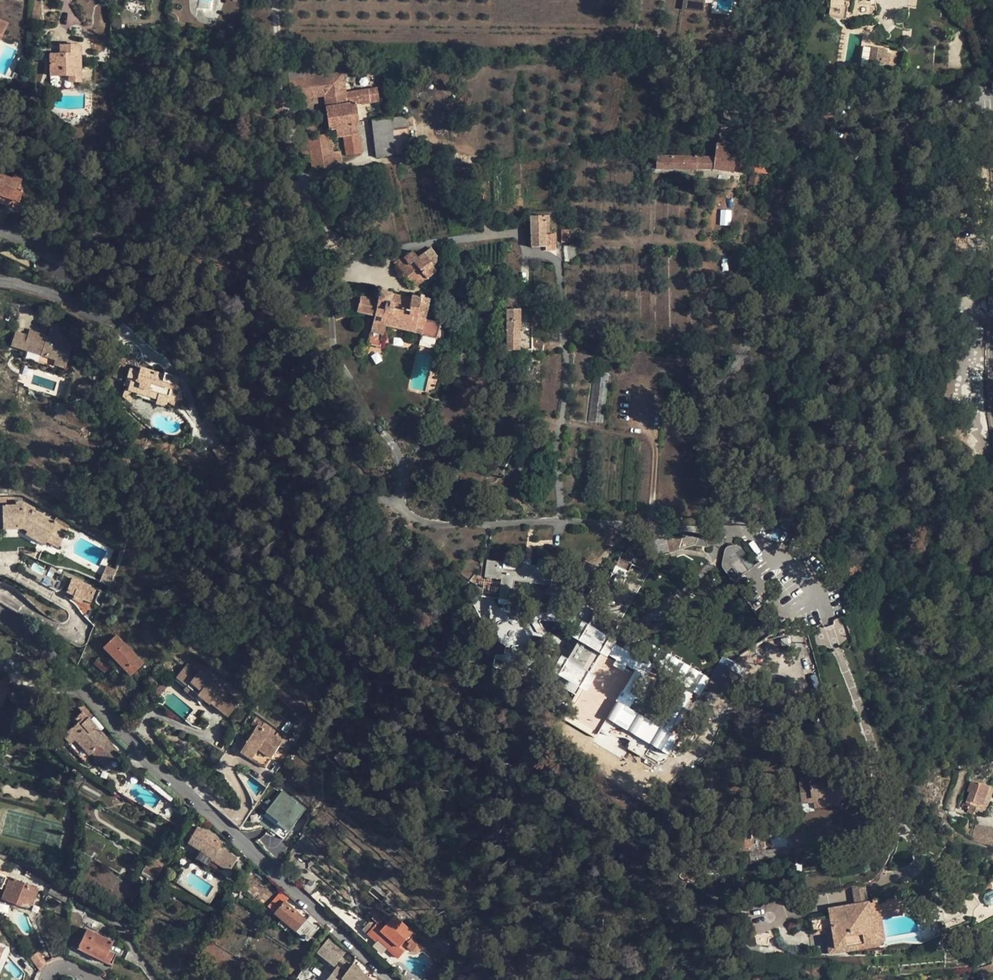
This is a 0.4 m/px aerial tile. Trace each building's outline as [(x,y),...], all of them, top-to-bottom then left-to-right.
[(128,0),(127,0),(124,8),(141,16),(145,8),(128,0)] [(683,9),(704,12),(705,0),(684,0),(683,9)] [(845,19),(848,1),(853,1),(853,0),(831,0),(828,17),(845,19)] [(81,82),(80,45),(60,45),(60,54),(50,54),(50,76),(69,75),(69,82),(81,82)] [(60,54),(60,45),(50,46),(50,54),(60,54)] [(861,63),(895,66),(897,49),(862,46),(861,63)] [(738,57),(737,65),(745,66),(746,58),(738,57)] [(315,76),(313,65),(288,69),(292,101),(324,96),(325,106),(347,102),(346,93),(345,91),(342,73),(315,76)] [(379,101),(377,91),(368,92),(368,90),(346,93),(347,102),(355,101),(356,103),(361,102),(361,104),(370,103),(379,101)] [(356,103),(355,101),(347,102),(325,106),(329,130),(335,128),(337,137),(343,136),(346,156),(361,153),(357,126),(359,126),(356,103)] [(406,116),(391,118),(393,130),(408,128),(406,116)] [(393,130),(391,118),(371,120),(376,158),(411,154),(408,128),(393,130)] [(760,133),(752,132),(752,143),(759,143),(760,133)] [(333,153),(330,134),(307,138),(308,145),(310,157),(311,166),(335,165),(335,164),(341,163),(340,152),(333,153)] [(307,138),(300,139),(301,146),(303,146),(308,145),(307,138)] [(742,173),(745,148),(717,145),(715,158),(657,156),(656,169),(694,170),(694,169),(714,169),(742,173)] [(771,163),(751,161),(749,172),(770,174),(771,163)] [(14,200),(18,202),(22,191),(18,190),(23,177),(15,174),(13,179),(0,174),(0,195),(14,200)] [(760,177),(750,175),(748,185),(758,187),(760,177)] [(14,200),(0,195),(0,203),(11,208),(14,200)] [(546,216),(531,217),(531,226),(550,224),(550,221),(546,221),(546,216)] [(295,223),(293,218),(284,223),(286,227),(295,223)] [(550,235),(550,224),(531,226),(532,247),(545,247),(556,246),(556,234),(550,235)] [(570,231),(562,231),(562,243),(571,242),(570,231)] [(440,260),(431,247),(424,253),(433,266),(440,260)] [(436,271),(432,266),(433,266),(424,253),(417,258),(412,251),(404,257),(403,256),(393,263),(412,289),(436,271)] [(380,290),(379,294),(361,290),(359,299),(347,296),(345,303),(345,311),(357,312),(374,316),(368,344),(380,347),(385,326),(437,337),(441,324),(424,320),(429,299),(411,296),(410,298),(391,294),(391,293),(380,290)] [(520,330),(520,309),(507,310),(507,327),(507,339),(508,351),(518,350),(518,330),(520,330)] [(62,340),(65,330),(52,326),(48,336),(62,340)] [(62,340),(48,336),(29,330),(27,335),(15,331),(11,345),(55,359),(68,363),(74,341),(76,335),(76,333),(65,330),(62,340)] [(354,355),(355,356),(359,358),(363,347),(359,345),(356,346),(355,347),(354,349),(353,351),(353,352),(354,354),(354,355)] [(68,363),(55,359),(53,365),(66,369),(68,363)] [(130,369),(127,380),(131,380),(128,390),(134,391),(135,387),(159,394),(157,399),(156,404),(166,407),(167,403),(169,396),(182,399),(180,384),(180,382),(179,380),(178,378),(177,378),(175,376),(165,374),(164,375),(141,368),(139,372),(130,369)] [(76,387),(70,385),(65,399),(71,401),(76,387)] [(169,396),(167,403),(170,404),(173,406),(174,406),(176,407),(179,407),(183,407),(182,399),(169,396)] [(233,451),(226,441),(212,451),(219,461),(233,451)] [(58,547),(68,530),(55,522),(33,511),(35,509),(24,503),(17,503),(17,497),(0,498),(0,526),(4,526),(4,528),(23,528),(29,531),(27,534),(44,544),(46,540),(58,547)] [(68,530),(71,525),(57,518),(55,522),(68,530)] [(669,554),(666,535),(634,534),(623,546),(619,558),(642,569),(654,559),(669,554)] [(699,538),(666,535),(669,554),(696,545),(699,538)] [(711,538),(699,538),(696,545),(707,547),(713,544),(711,538)] [(721,564),(725,571),(747,554),(741,546),(735,544),(728,544),(725,547),(723,550),(721,564)] [(499,599),(512,600),(514,581),(550,585),(554,560),(539,559),(537,565),(487,559),(484,577),(501,579),(499,599)] [(629,572),(615,566),(606,587),(619,593),(629,572)] [(116,571),(106,567),(104,571),(115,576),(116,571)] [(115,576),(104,571),(99,582),(110,587),(115,576)] [(96,588),(73,579),(67,592),(75,595),(73,599),(81,602),(82,599),(90,602),(96,588)] [(550,585),(514,581),(512,600),(548,605),(550,585)] [(580,592),(588,597),(592,589),(584,584),(580,592)] [(602,651),(608,640),(618,624),(597,611),(559,674),(581,687),(602,651)] [(117,635),(104,648),(121,665),(130,675),(143,662),(117,635)] [(622,649),(608,640),(602,651),(616,660),(626,667),(634,672),(641,660),(633,656),(622,649)] [(626,642),(622,649),(633,656),(637,649),(626,642)] [(641,660),(634,672),(606,719),(634,735),(640,725),(656,735),(650,745),(668,756),(678,739),(669,734),(673,726),(679,729),(689,713),(683,709),(692,693),(699,697),(709,680),(650,645),(641,660)] [(99,658),(94,664),(104,672),(109,666),(99,658)] [(626,667),(616,660),(613,665),(624,671),(626,667)] [(209,703),(210,702),(228,716),(240,702),(189,661),(177,677),(188,686),(191,682),(201,690),(198,694),(209,703)] [(125,680),(130,675),(121,665),(115,670),(125,680)] [(9,683),(0,681),(0,696),(6,697),(9,683)] [(188,686),(185,690),(195,698),(198,694),(201,690),(191,682),(188,686)] [(72,721),(75,725),(64,734),(71,743),(76,739),(89,754),(92,752),(105,767),(121,754),(89,718),(94,715),(84,702),(79,706),(83,711),(72,721)] [(280,715),(274,723),(286,731),(292,723),(280,715)] [(261,726),(264,722),(256,716),(252,723),(256,726),(258,724),(261,726)] [(256,726),(246,742),(258,750),(252,760),(264,768),(280,745),(285,736),(264,722),(261,726),(258,724),(256,726)] [(656,735),(640,725),(634,735),(650,745),(656,735)] [(48,749),(58,740),(53,733),(43,742),(48,749)] [(71,743),(64,734),(60,738),(68,747),(71,743)] [(293,741),(285,736),(280,745),(288,750),(293,741)] [(252,760),(258,750),(246,742),(240,752),(252,760)] [(839,795),(840,799),(846,798),(845,779),(838,780),(837,775),(837,769),(817,771),(818,776),(799,778),(801,803),(814,802),(814,798),(839,795)] [(963,802),(982,808),(983,804),(989,787),(978,783),(977,784),(970,782),(967,791),(969,792),(967,800),(964,799),(963,802)] [(989,787),(983,804),(987,805),(992,789),(992,788),(989,787)] [(289,831),(307,808),(282,790),(264,812),(289,831)] [(975,824),(970,841),(992,848),(992,830),(975,824)] [(212,860),(230,871),(237,858),(220,847),(223,843),(197,827),(194,831),(187,842),(212,858),(212,860)] [(728,848),(751,847),(750,833),(751,833),(751,830),(734,830),(734,836),(728,836),(728,848)] [(751,847),(759,846),(758,833),(751,833),(750,833),(751,847)] [(142,871),(156,879),(164,864),(157,859),(155,862),(150,859),(142,871)] [(300,886),(311,896),(326,877),(316,868),(300,886)] [(10,878),(9,879),(7,885),(2,898),(12,902),(14,897),(23,901),(32,904),(38,889),(10,878)] [(145,888),(147,884),(149,882),(145,879),(141,886),(145,888)] [(865,883),(851,885),(855,904),(868,902),(865,883)] [(229,898),(237,901),(242,892),(234,888),(229,898)] [(268,906),(275,912),(285,901),(289,896),(282,890),(268,906)] [(23,901),(14,897),(12,902),(21,905),(23,901)] [(868,902),(855,904),(829,909),(830,916),(811,919),(813,934),(826,932),(833,931),(836,949),(856,945),(876,942),(871,913),(901,907),(903,907),(902,899),(869,905),(868,902)] [(275,913),(282,919),(289,925),(297,932),(298,931),(309,940),(311,938),(318,930),(306,921),(307,920),(285,901),(275,912),(275,913)] [(901,907),(871,913),(881,918),(902,914),(901,907)] [(420,946),(419,944),(413,938),(408,943),(405,940),(386,924),(390,919),(379,910),(377,913),(372,909),(369,913),(374,916),(368,923),(364,927),(362,929),(375,940),(377,938),(390,949),(389,950),(398,958),(407,947),(413,952),(415,952),(417,951),(418,951),(419,949),(420,947),(420,946)] [(881,918),(871,913),(876,942),(885,940),(881,918)] [(289,925),(282,919),(277,924),(285,931),(289,925)] [(104,961),(108,951),(113,942),(87,929),(77,948),(91,954),(100,959),(104,961)] [(318,930),(311,938),(313,939),(315,939),(316,939),(318,938),(319,937),(320,935),(320,934),(320,933),(319,932),(318,930)] [(836,949),(833,931),(826,932),(829,949),(836,949)] [(338,960),(341,957),(345,951),(330,938),(319,952),(334,965),(338,960)] [(876,942),(856,945),(857,949),(886,944),(885,940),(876,942)] [(829,949),(829,953),(857,949),(856,945),(836,949),(829,949)] [(39,970),(47,963),(38,951),(30,957),(39,970)] [(108,951),(104,961),(108,963),(113,953),(108,951)] [(352,965),(341,957),(338,960),(349,969),(352,965)] [(992,968),(992,965),(992,963),(977,968),(983,979),(989,979),(992,979),(992,968)] [(349,969),(346,974),(337,967),(327,979),(328,979),(371,979),(362,973),(364,972),(353,964),(352,965),(349,969)]
